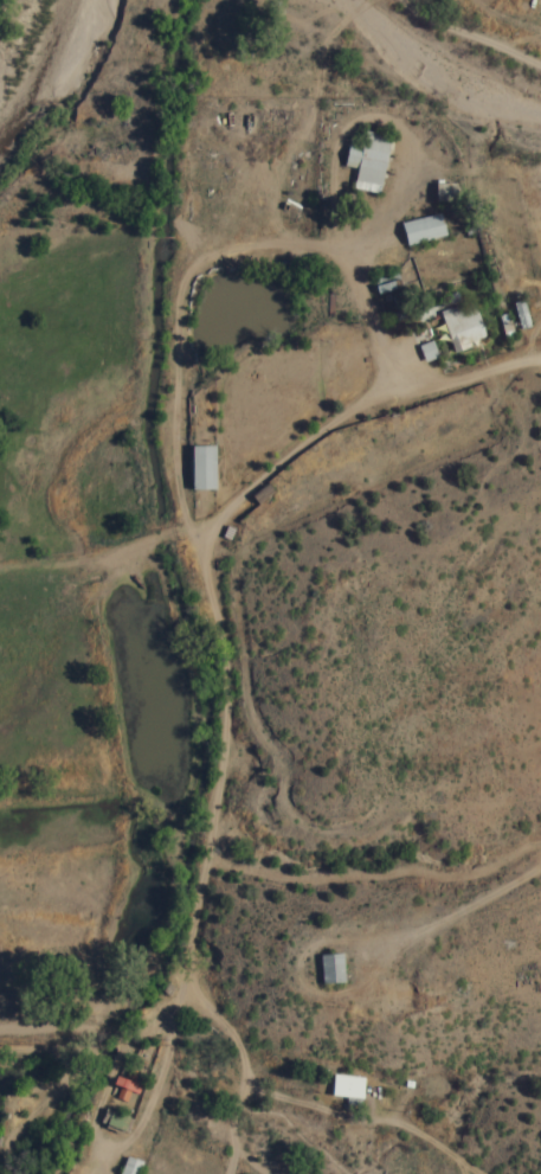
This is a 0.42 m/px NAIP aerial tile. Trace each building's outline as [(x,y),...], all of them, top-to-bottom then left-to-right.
[(388,136),(362,131),(359,145),(346,143),(341,167),(354,169),(352,181),(379,186),(388,136)] [(433,202),(454,203),(455,185),(433,184),(433,202)] [(444,237),(438,214),(399,224),(404,246),(444,237)] [(439,312),(450,352),(470,347),(469,341),(483,337),(473,302),(439,312)] [(436,357),(430,341),(417,346),(423,362),(436,357)] [(188,446),(189,490),(213,490),(212,445),(188,446)] [(318,955),(319,984),(342,983),(341,954),(318,955)] [(123,1080),(133,1083),(136,1073),(126,1069),(123,1080)] [(360,1100),(364,1079),(332,1074),(329,1096),(360,1100)] [(125,1103),(129,1093),(137,1095),(140,1086),(112,1077),(109,1085),(117,1088),(114,1099),(125,1103)] [(140,1161),(123,1157),(118,1173),(136,1173),(140,1161)]
